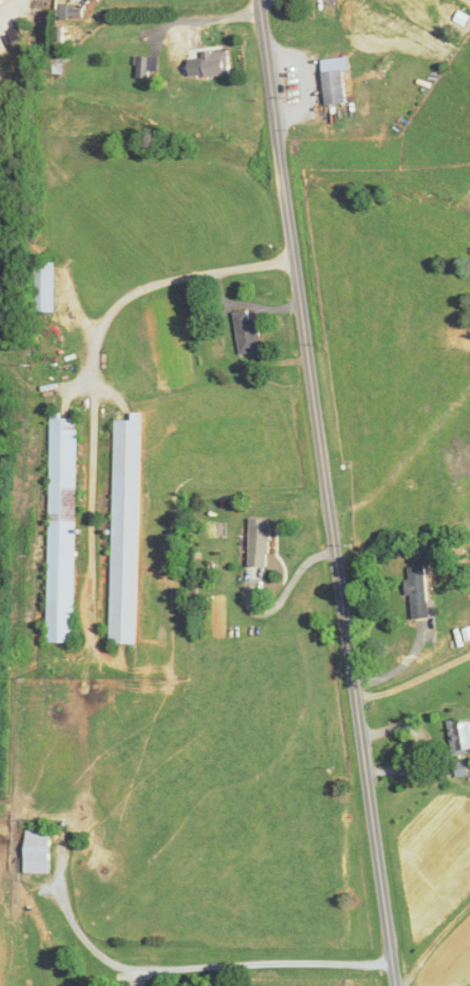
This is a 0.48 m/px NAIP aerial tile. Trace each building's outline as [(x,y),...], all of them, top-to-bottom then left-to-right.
[(232,52),(205,52),(205,76),(232,76),(232,52)] [(355,102),(349,57),(324,61),(330,106),(355,102)] [(138,79),(159,79),(159,58),(138,58),(138,79)] [(56,312),(58,263),(35,262),(34,312),(56,312)] [(262,353),(260,310),(236,311),(238,354),(262,353)] [(48,343),(71,343),(71,321),(48,321),(48,343)] [(78,419),(62,419),(62,411),(50,411),(48,643),(76,643),(78,419)] [(115,421),(112,644),(140,644),(144,413),(135,413),(135,421),(115,421)] [(252,568),(274,568),(275,520),(253,519),(252,568)] [(429,567),(409,568),(413,619),(432,618),(429,567)] [(452,725),(456,752),(469,749),(469,722),(452,725)] [(52,873),(52,830),(26,830),(26,873),(52,873)]
